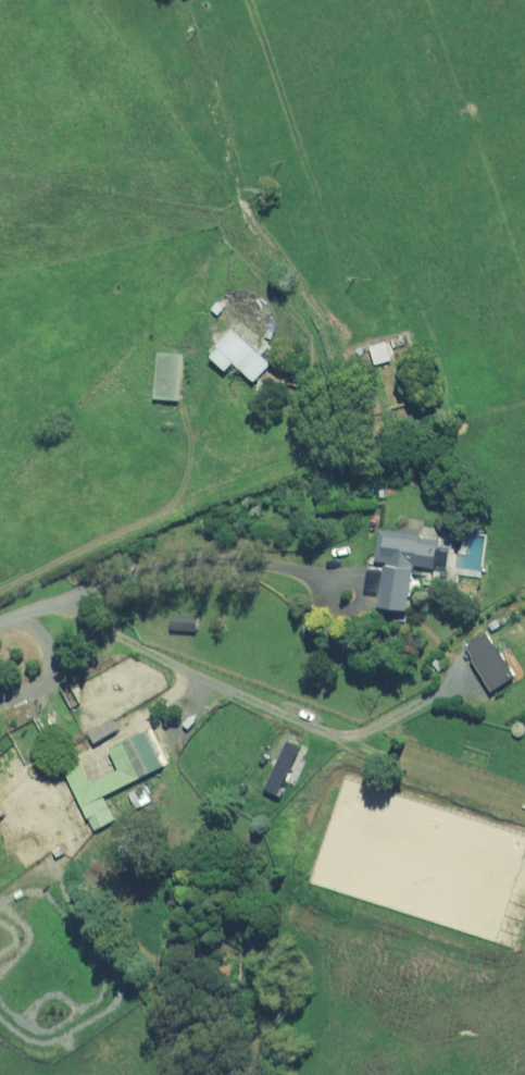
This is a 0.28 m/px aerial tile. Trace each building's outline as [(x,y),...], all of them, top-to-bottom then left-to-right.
[(237,330),(221,347),(224,350),(217,357),(231,370),(239,362),(259,381),(284,354),(272,343),(262,354),(237,330)] [(397,360),(392,342),(376,346),(381,364),(397,360)] [(186,354),(162,353),(160,399),(184,400),(186,354)] [(427,581),(419,580),(421,565),(442,568),(445,539),(438,538),(440,527),(425,526),(426,521),(410,519),(409,532),(386,529),(382,561),(392,562),(386,606),(416,610),(418,593),(425,594),(427,581)] [(488,539),(473,538),(472,556),(464,556),(463,575),(487,576),(488,539)] [(522,676),(495,634),(473,648),(499,690),(522,676)] [(106,689),(98,676),(77,689),(85,702),(106,689)] [(170,766),(152,731),(115,750),(125,769),(97,783),(88,765),(72,773),(100,830),(121,820),(109,796),(170,766)] [(151,786),(158,801),(169,796),(162,780),(151,786)] [(158,801),(151,786),(135,793),(142,808),(158,801)] [(10,814),(0,795),(0,820),(10,814)]
